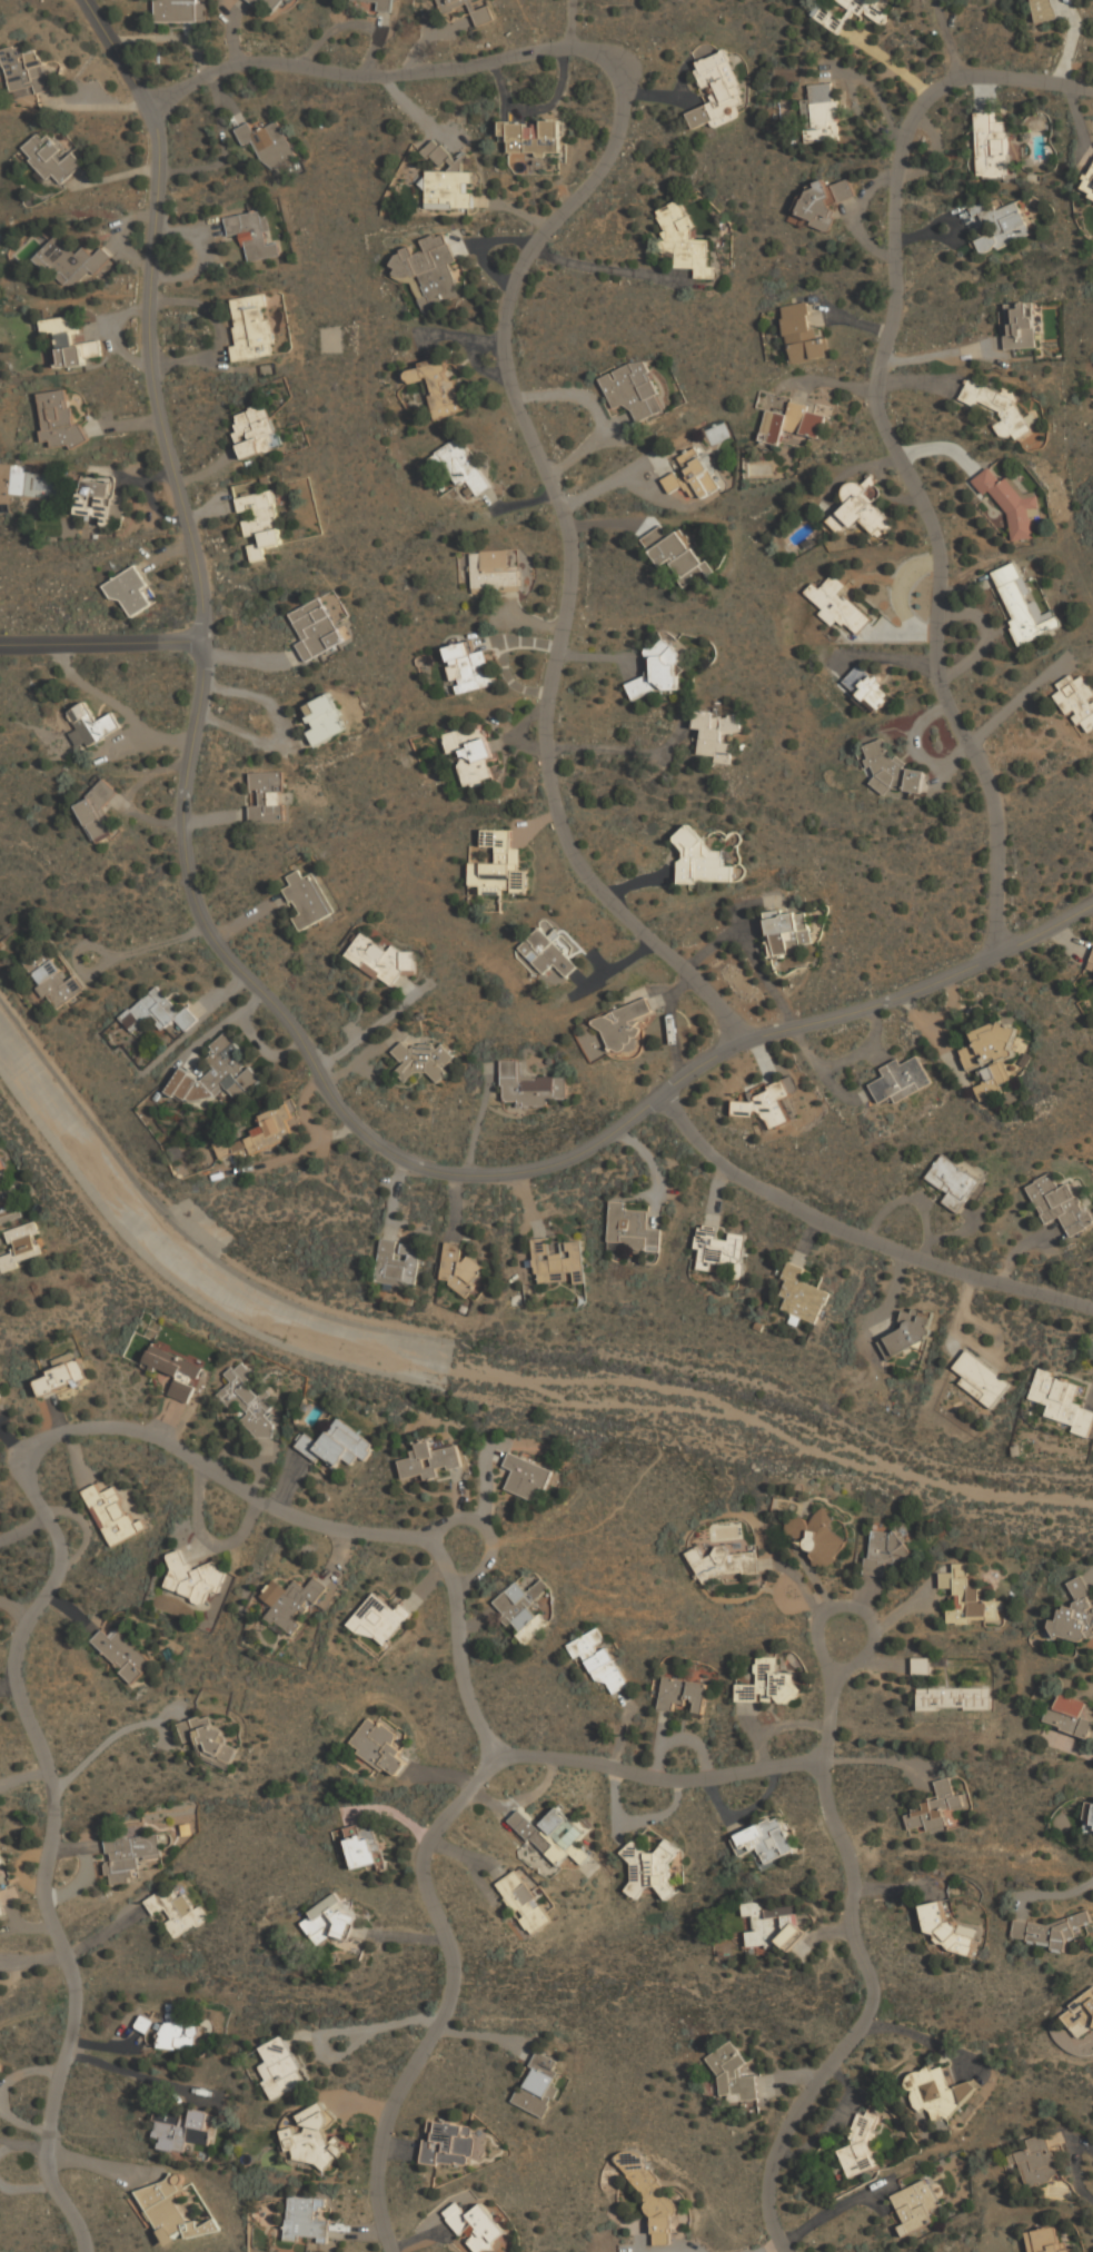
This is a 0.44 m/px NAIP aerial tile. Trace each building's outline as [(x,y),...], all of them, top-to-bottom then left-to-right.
[(206,21),(206,1),(196,1),(196,0),(155,0),(155,20),(206,21)] [(276,10),(285,0),(266,0),(276,10)] [(378,1),(378,11),(393,11),(393,0),(352,0),(378,1)] [(488,3),(476,8),(473,0),(439,0),(444,12),(468,4),(475,26),(494,19),(488,3)] [(878,27),(890,11),(874,0),(841,0),(878,27)] [(1054,0),(1031,0),(1035,21),(1057,17),(1054,0)] [(814,16),(838,32),(846,20),(822,4),(814,16)] [(37,92),(51,89),(41,47),(26,50),(24,43),(1,49),(11,90),(34,85),(37,92)] [(686,111),(693,128),(712,120),(714,126),(739,116),(736,106),(746,102),(727,50),(694,61),(709,102),(686,111)] [(839,139),(838,99),(833,99),(833,82),(809,83),(811,98),(803,99),(804,140),(839,139)] [(976,111),(976,176),(1008,176),(1008,120),(996,120),(996,111),(976,111)] [(296,157),(279,120),(254,132),(249,122),(236,129),(244,146),(254,140),(268,170),(296,157)] [(559,152),(559,121),(500,121),(500,152),(559,152)] [(71,151),(66,156),(41,130),(20,149),(57,188),(83,163),(71,151)] [(425,207),(473,208),(474,171),(464,170),(464,155),(447,155),(448,142),(428,142),(427,156),(437,156),(437,168),(426,168),(425,207)] [(1080,188),(1092,195),(1092,164),(1080,188)] [(831,206),(856,195),(848,177),(827,186),(825,180),(792,194),(802,218),(811,215),(817,232),(838,224),(831,206)] [(656,209),(664,226),(663,249),(666,256),(675,256),(674,267),(694,268),(694,279),(713,279),(713,272),(707,261),(708,239),(693,239),(693,224),(682,198),(656,209)] [(980,211),(987,234),(975,238),(980,254),(1031,235),(1019,198),(980,211)] [(247,260),(280,256),(278,241),(268,242),(262,210),(225,216),(228,237),(242,235),(247,260)] [(398,278),(418,274),(424,295),(417,296),(420,309),(460,298),(450,261),(455,260),(447,230),(423,237),(426,249),(413,254),(411,248),(391,254),(398,278)] [(34,257),(68,291),(90,269),(101,280),(118,264),(101,247),(92,255),(83,246),(77,252),(58,234),(34,257)] [(231,297),(238,341),(230,343),(232,360),(276,354),(270,316),(267,317),(264,292),(231,297)] [(1005,302),(1005,336),(995,336),(995,348),(1035,347),(1034,301),(1005,302)] [(809,302),(781,307),(789,364),(831,357),(827,337),(816,338),(809,302)] [(41,318),(41,331),(56,330),(58,367),(86,365),(86,357),(100,356),(100,341),(74,343),(73,334),(79,334),(78,316),(41,318)] [(435,419),(461,413),(448,356),(405,367),(409,384),(425,380),(435,419)] [(599,377),(614,407),(627,401),(636,421),(665,408),(642,357),(599,377)] [(960,398),(1000,414),(993,430),(1022,442),(1029,421),(1016,417),(1023,400),(967,379),(960,398)] [(39,391),(44,446),(86,442),(83,423),(72,424),(68,388),(39,391)] [(267,404),(230,414),(242,457),(280,447),(267,404)] [(819,437),(825,410),(789,404),(787,414),(766,409),(761,439),(782,444),(784,429),(819,437)] [(490,487),(459,437),(434,453),(456,488),(466,482),(475,497),(490,487)] [(677,456),(683,467),(663,478),(670,493),(679,488),(686,503),(702,494),(706,502),(723,494),(697,445),(677,456)] [(8,496),(56,498),(57,474),(25,473),(25,466),(9,465),(8,496)] [(1035,537),(1031,513),(1040,507),(1037,492),(1024,494),(1012,477),(1000,479),(990,466),(973,479),(974,482),(983,495),(992,493),(1007,514),(1012,540),(1035,537)] [(847,503),(826,519),(837,533),(848,524),(851,527),(861,519),(875,537),(893,523),(867,492),(878,483),(872,475),(860,485),(854,478),(838,492),(847,503)] [(78,515),(123,518),(125,504),(111,503),(112,480),(80,479),(78,515)] [(236,496),(239,510),(254,507),(256,517),(242,520),(252,562),(266,558),(262,547),(284,543),(271,488),(236,496)] [(658,566),(668,559),(685,587),(713,569),(706,557),(700,560),(680,527),(668,535),(662,525),(642,537),(658,566)] [(471,550),(471,591),(519,591),(519,569),(508,569),(508,550),(471,550)] [(992,569),(1020,643),(1063,626),(1056,609),(1042,614),(1036,599),(1032,601),(1016,560),(992,569)] [(151,603),(142,588),(148,585),(135,565),(107,582),(128,617),(151,603)] [(819,588),(814,582),(805,592),(852,637),(871,618),(842,591),(846,585),(834,574),(819,588)] [(291,612),(305,636),(296,642),(306,661),(344,639),(320,596),(291,612)] [(626,681),(634,701),(684,682),(667,639),(645,648),(653,671),(626,681)] [(444,646),(453,684),(458,682),(460,692),(496,684),(488,647),(473,652),(469,641),(444,646)] [(893,693),(862,662),(843,681),(875,712),(893,693)] [(1079,671),(1056,685),(1060,690),(1054,694),(1082,735),(1092,728),(1092,693),(1079,671)] [(348,726),(330,692),(302,706),(312,726),(307,730),(315,744),(348,726)] [(121,727),(112,712),(97,721),(86,702),(68,712),(78,730),(70,734),(79,750),(121,727)] [(741,731),(741,713),(695,711),(694,728),(700,728),(699,753),(716,754),(715,762),(732,763),(733,742),(723,742),(724,731),(741,731)] [(460,788),(493,780),(487,757),(490,756),(481,723),(446,733),(460,788)] [(926,771),(904,767),(905,756),(886,754),(888,743),(873,741),(866,787),(888,791),(888,787),(923,792),(926,771)] [(250,820),(285,819),(284,771),(249,771),(249,794),(250,794),(250,820)] [(99,811),(118,793),(105,780),(71,810),(100,841),(115,827),(99,811)] [(511,829),(481,827),(481,847),(495,849),(494,862),(470,861),(469,887),(527,889),(527,869),(519,869),(520,847),(511,847),(511,829)] [(732,881),(733,865),(723,865),(723,847),(697,847),(697,829),(679,829),(678,880),(732,881)] [(335,912),(315,871),(304,876),(300,869),(288,874),(292,884),(285,887),(297,912),(292,914),(299,929),(335,912)] [(801,952),(801,943),(812,942),(807,909),(765,914),(771,955),(801,952)] [(564,979),(577,965),(566,954),(574,948),(563,936),(557,943),(540,926),(518,948),(544,974),(553,966),(564,979)] [(409,973),(418,960),(393,942),(388,950),(361,931),(345,954),(393,986),(404,970),(409,973)] [(73,974),(66,980),(52,959),(30,973),(54,1010),(85,990),(73,974)] [(180,1011),(159,986),(121,1018),(133,1033),(151,1019),(162,1032),(176,1021),(183,1031),(197,1020),(186,1006),(180,1011)] [(633,1019),(653,1012),(648,998),(596,1016),(609,1054),(642,1043),(633,1019)] [(1010,1021),(970,1032),(973,1043),(961,1048),(967,1070),(977,1067),(983,1083),(976,1085),(980,1099),(1001,1092),(998,1083),(1012,1079),(1005,1058),(1019,1053),(1010,1021)] [(178,1071),(170,1091),(207,1105),(215,1085),(250,1100),(261,1072),(242,1064),(249,1048),(219,1035),(201,1080),(178,1071)] [(424,1038),(411,1049),(404,1040),(391,1051),(403,1062),(394,1070),(406,1082),(421,1068),(436,1083),(449,1071),(445,1067),(455,1056),(441,1042),(435,1049),(424,1038)] [(870,1084),(880,1102),(891,1095),(894,1102),(932,1082),(915,1052),(882,1070),(885,1075),(870,1084)] [(501,1061),(501,1104),(555,1104),(555,1098),(567,1098),(567,1077),(523,1077),(523,1061),(501,1061)] [(789,1120),(781,1098),(798,1091),(793,1078),(731,1102),(737,1117),(761,1108),(769,1129),(789,1120)] [(300,1132),(289,1103),(256,1117),(260,1128),(215,1144),(221,1162),(300,1132)] [(942,1201),(960,1212),(981,1179),(941,1153),(926,1177),(948,1191),(942,1201)] [(1046,1223),(1060,1217),(1070,1237),(1092,1225),(1092,1222),(1071,1181),(1060,1187),(1051,1172),(1026,1184),(1046,1223)] [(13,1187),(0,1191),(0,1224),(22,1217),(13,1187)] [(627,1209),(628,1201),(610,1200),(608,1246),(659,1249),(660,1228),(647,1228),(648,1210),(627,1209)] [(11,1254),(0,1257),(0,1267),(2,1273),(23,1267),(21,1260),(42,1255),(40,1244),(34,1245),(32,1235),(38,1234),(35,1223),(5,1231),(11,1254)] [(746,1232),(727,1231),(726,1237),(717,1237),(718,1226),(699,1223),(696,1267),(713,1268),(713,1262),(735,1263),(734,1271),(743,1272),(746,1232)] [(559,1271),(584,1269),(580,1239),(559,1241),(560,1251),(550,1252),(548,1236),(531,1238),(536,1282),(560,1280),(559,1271)] [(415,1287),(421,1244),(381,1238),(375,1281),(415,1287)] [(486,1268),(461,1250),(463,1249),(455,1243),(434,1271),(466,1296),(486,1268)] [(801,1280),(805,1268),(789,1262),(773,1306),(817,1322),(829,1291),(801,1280)] [(900,1318),(904,1328),(877,1340),(886,1359),(925,1340),(924,1336),(935,1330),(924,1307),(900,1318)] [(143,1364),(175,1378),(168,1395),(188,1404),(203,1368),(150,1346),(143,1364)] [(957,1381),(992,1408),(1012,1381),(967,1347),(953,1366),(963,1375),(957,1381)] [(51,1360),(56,1372),(34,1380),(41,1398),(78,1384),(77,1382),(85,1379),(75,1352),(51,1360)] [(217,1394),(229,1408),(237,1402),(248,1414),(240,1420),(259,1442),(274,1430),(263,1417),(273,1408),(266,1399),(271,1395),(266,1389),(257,1396),(246,1382),(254,1375),(242,1360),(225,1375),(231,1383),(217,1394)] [(1074,1403),(1081,1381),(1039,1368),(1029,1398),(1047,1405),(1045,1410),(1074,1419),(1071,1431),(1089,1437),(1092,1422),(1092,1409),(1074,1403)] [(318,1443),(305,1433),(294,1448),(316,1464),(320,1458),(335,1469),(342,1459),(355,1468),(372,1444),(337,1418),(318,1443)] [(402,1479),(422,1475),(423,1480),(437,1477),(436,1470),(461,1466),(457,1446),(432,1451),(430,1443),(409,1447),(411,1458),(398,1461),(402,1479)] [(503,1467),(512,1471),(505,1490),(534,1501),(539,1488),(544,1490),(552,1471),(508,1454),(503,1467)] [(112,1546),(138,1532),(115,1487),(99,1495),(95,1486),(85,1491),(112,1546)] [(846,1542),(828,1529),(835,1519),(820,1508),(808,1525),(793,1514),(783,1529),(797,1540),(794,1545),(822,1566),(824,1563),(829,1566),(846,1542)] [(869,1559),(864,1559),(863,1575),(885,1577),(886,1564),(904,1565),(906,1533),(871,1531),(869,1559)] [(755,1552),(729,1554),(725,1546),(713,1547),(714,1553),(703,1558),(698,1547),(686,1552),(701,1584),(721,1575),(757,1571),(755,1552)] [(176,1554),(161,1587),(209,1607),(223,1573),(176,1554)] [(979,1601),(979,1586),(968,1586),(968,1564),(952,1564),(952,1572),(939,1572),(939,1589),(954,1589),(954,1610),(946,1610),(946,1622),(998,1622),(998,1611),(1003,1611),(1003,1601),(979,1601)] [(1076,1603),(1056,1612),(1059,1617),(1045,1624),(1057,1648),(1092,1631),(1092,1601),(1081,1576),(1066,1583),(1076,1603)] [(306,1587),(294,1578),(287,1588),(274,1579),(260,1597),(272,1606),(265,1617),(290,1636),(326,1586),(314,1577),(306,1587)] [(491,1603),(525,1642),(546,1625),(529,1606),(534,1602),(516,1582),(491,1603)] [(395,1608),(375,1591),(350,1621),(382,1648),(414,1613),(400,1601),(395,1608)] [(91,1641),(133,1684),(153,1663),(117,1627),(108,1636),(102,1630),(91,1641)] [(627,1687),(607,1647),(598,1652),(594,1645),(603,1640),(597,1629),(566,1645),(574,1659),(582,1655),(597,1686),(606,1681),(613,1694),(627,1687)] [(735,1702),(774,1703),(774,1702),(798,1702),(798,1686),(792,1686),(792,1673),(775,1673),(776,1657),(755,1657),(755,1685),(736,1685),(735,1702)] [(707,1683),(662,1677),(658,1709),(672,1711),(674,1702),(693,1704),(692,1712),(703,1714),(707,1683)] [(990,1688),(917,1689),(917,1710),(990,1709),(990,1688)] [(1059,1694),(1054,1707),(1049,1705),(1043,1723),(1087,1739),(1092,1723),(1092,1721),(1081,1717),(1086,1703),(1059,1694)] [(205,1768),(232,1760),(229,1746),(227,1747),(221,1726),(212,1728),(209,1715),(178,1723),(183,1742),(197,1738),(205,1768)] [(398,1736),(369,1715),(348,1745),(395,1777),(408,1758),(390,1746),(398,1736)] [(928,1835),(957,1827),(953,1811),(968,1807),(964,1794),(954,1797),(949,1777),(933,1782),(938,1799),(921,1804),(922,1810),(904,1815),(908,1830),(925,1825),(928,1835)] [(1086,1802),(1081,1834),(1092,1836),(1092,1803),(1086,1802)] [(508,1819),(557,1867),(570,1853),(582,1864),(590,1855),(575,1841),(584,1833),(557,1807),(538,1826),(519,1808),(508,1819)] [(739,1856),(753,1849),(761,1867),(795,1852),(778,1815),(731,1836),(739,1856)] [(354,1869),(375,1864),(377,1869),(386,1867),(374,1825),(360,1829),(359,1824),(344,1828),(354,1869)] [(160,1857),(159,1835),(106,1838),(109,1884),(130,1882),(129,1872),(140,1871),(139,1858),(160,1857)] [(647,1853),(648,1885),(660,1884),(662,1897),(675,1896),(674,1843),(660,1844),(660,1853),(647,1853)] [(496,1883),(530,1935),(552,1921),(517,1868),(496,1883)] [(10,1886),(4,1870),(1,1871),(0,1869),(0,1889),(10,1886)] [(176,1937),(208,1919),(200,1906),(195,1909),(180,1885),(147,1904),(153,1916),(161,1912),(176,1937)] [(359,1927),(336,1893),(298,1918),(317,1945),(336,1932),(341,1940),(359,1927)] [(803,1942),(798,1904),(763,1908),(762,1901),(742,1903),(743,1916),(752,1915),(754,1929),(745,1931),(747,1947),(784,1943),(784,1944),(803,1942)] [(925,1932),(934,1934),(935,1942),(946,1944),(948,1952),(971,1956),(977,1928),(945,1922),(942,1901),(920,1905),(925,1932)] [(1013,1920),(1010,1940),(1051,1946),(1053,1952),(1063,1954),(1065,1941),(1082,1936),(1079,1925),(1090,1921),(1087,1911),(1045,1925),(1013,1920)] [(1059,2013),(1076,2039),(1092,2027),(1092,1990),(1059,2013)] [(135,2028),(148,2034),(154,2021),(140,2015),(135,2028)] [(200,2048),(200,2023),(160,2022),(159,2047),(200,2048)] [(306,2082),(284,2034),(260,2046),(267,2061),(257,2065),(272,2099),(306,2082)] [(758,2099),(756,2075),(741,2076),(741,2066),(747,2063),(734,2041),(708,2055),(708,2060),(719,2079),(721,2095),(729,2094),(733,2101),(758,2099)] [(560,2062),(537,2051),(514,2103),(544,2117),(557,2087),(550,2084),(560,2062)] [(950,2089),(941,2064),(904,2077),(918,2116),(930,2112),(933,2121),(964,2110),(960,2096),(973,2091),(970,2081),(950,2089)] [(332,2124),(329,2104),(298,2110),(301,2126),(282,2131),(291,2174),(342,2164),(338,2140),(327,2141),(324,2126),(332,2124)] [(155,2137),(160,2137),(159,2150),(185,2152),(186,2143),(208,2145),(210,2112),(190,2111),(190,2114),(157,2111),(155,2137)] [(836,2151),(847,2178),(877,2165),(868,2143),(877,2140),(872,2129),(880,2126),(874,2112),(849,2122),(858,2142),(836,2151)] [(424,2137),(421,2161),(470,2166),(475,2124),(430,2120),(428,2139),(424,2137)] [(1026,2140),(1028,2149),(1007,2156),(1010,2165),(1021,2162),(1029,2188),(1060,2179),(1046,2134),(1026,2140)] [(138,2191),(166,2243),(183,2232),(187,2238),(221,2231),(215,2218),(211,2220),(188,2224),(175,2200),(186,2193),(181,2172),(172,2174),(155,2184),(149,2185),(138,2191)] [(890,2195),(903,2225),(898,2227),(902,2236),(933,2223),(928,2211),(938,2207),(926,2180),(890,2195)] [(328,2241),(329,2220),(320,2220),(321,2198),(288,2196),(287,2239),(328,2241)] [(467,2214),(457,2202),(444,2212),(474,2251),(481,2251),(506,2233),(481,2202),(467,2214)] [(1029,2251),(1033,2251),(1037,2251),(1070,2251),(1068,2241),(1058,2243),(1055,2227),(1025,2232),(1029,2251)]
